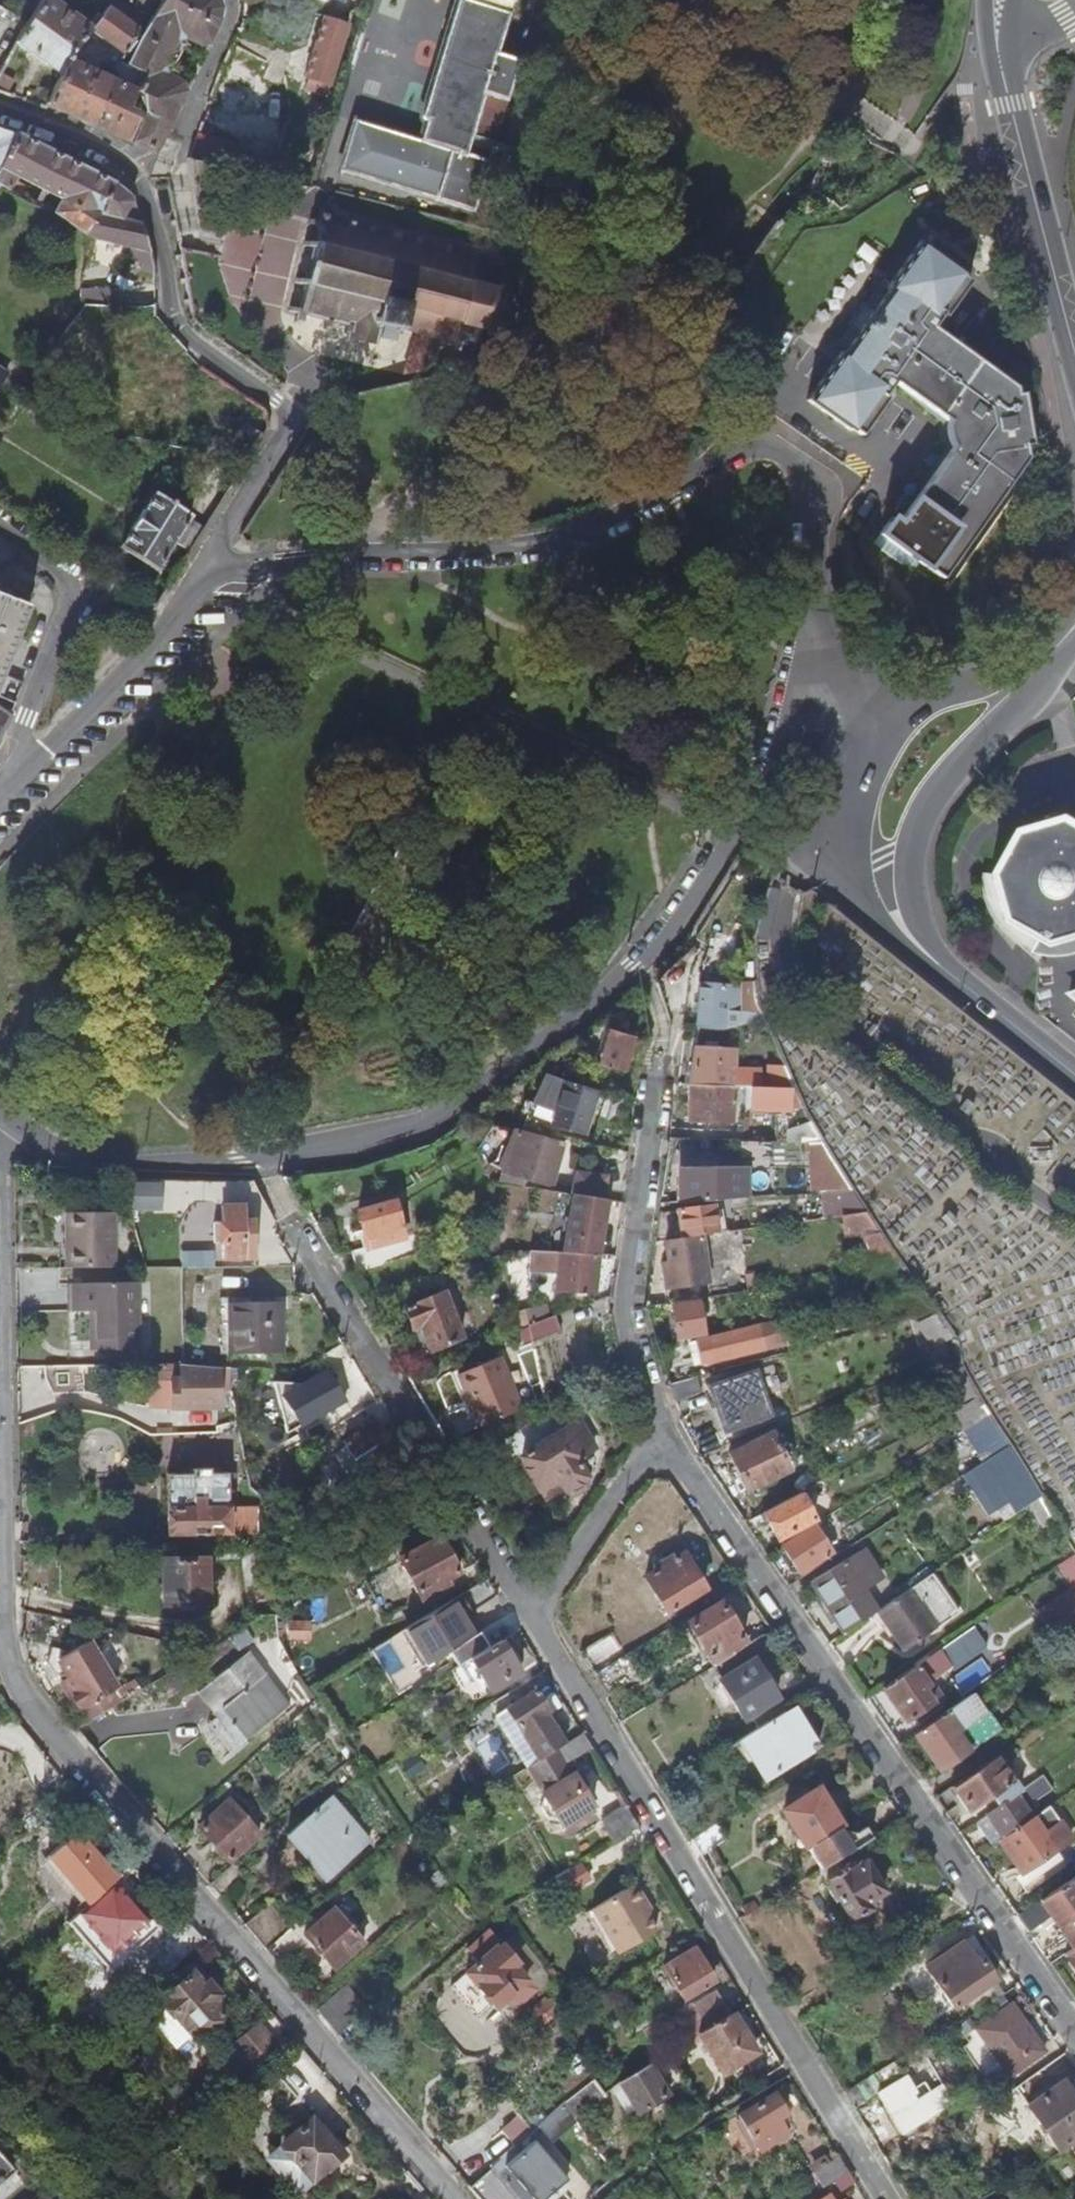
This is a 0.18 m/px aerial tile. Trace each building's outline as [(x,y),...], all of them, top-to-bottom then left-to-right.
[(47,0),(0,0),(0,5),(32,20),(47,0)] [(146,29),(112,4),(106,12),(101,22),(97,27),(59,0),(47,0),(32,20),(20,40),(22,41),(65,73),(74,61),(95,29),(115,44),(128,52),(146,29)] [(146,30),(131,63),(148,72),(140,89),(147,91),(151,109),(138,140),(161,150),(191,83),(169,73),(166,64),(178,37),(188,33),(208,44),(226,8),(226,2),(225,0),(165,0),(146,30)] [(426,95),(419,117),(425,119),(419,140),(351,120),(336,171),(471,211),(518,60),(496,53),(513,0),(454,0),(426,95)] [(101,22),(106,12),(101,8),(95,17),(101,22)] [(323,16),(303,76),(329,85),(351,18),(341,15),(338,21),(323,16)] [(118,68),(123,60),(128,52),(115,44),(105,59),(118,68)] [(9,91),(19,63),(4,58),(0,69),(0,88),(9,91)] [(148,72),(131,63),(123,60),(118,68),(118,69),(123,72),(120,80),(140,89),(148,72)] [(134,102),(140,89),(120,80),(74,61),(65,73),(52,102),(132,137),(144,113),(141,111),(132,106),(134,102)] [(329,85),(303,76),(300,89),(326,97),(329,85)] [(216,79),(207,102),(236,115),(244,94),(216,79)] [(143,105),(134,102),(132,106),(141,111),(143,105)] [(19,134),(0,127),(0,170),(19,134)] [(92,231),(120,183),(19,134),(0,170),(0,181),(23,193),(39,202),(51,190),(63,197),(55,210),(92,231)] [(195,134),(188,159),(221,167),(227,142),(195,134)] [(92,231),(158,252),(145,222),(125,214),(136,199),(122,183),(120,183),(92,231)] [(417,337),(411,356),(415,373),(441,368),(447,338),(459,341),(458,347),(464,349),(465,343),(473,345),(472,349),(475,350),(477,346),(479,347),(481,344),(478,342),(481,329),(489,331),(490,338),(493,336),(493,330),(504,324),(508,329),(512,325),(508,320),(510,306),(517,304),(516,300),(511,301),(501,288),(505,284),(503,280),(497,285),(489,282),(492,268),(496,268),(497,264),(493,262),(494,259),(489,258),(488,261),(475,258),(476,254),(471,253),(470,257),(447,251),(447,248),(439,246),(438,249),(414,244),(416,234),(411,232),(409,242),(393,238),(396,229),(388,227),(385,236),(367,231),(369,222),(363,220),(362,229),(347,226),(349,217),(344,215),(341,226),(321,219),(324,209),(318,207),(315,218),(309,216),(307,221),(317,223),(313,239),(304,237),(302,243),(311,245),(304,276),(295,274),(294,280),(302,282),(297,305),(288,303),(287,308),(296,310),(293,322),(300,324),(303,314),(324,320),(322,330),(328,332),(331,323),(346,326),(344,336),(348,337),(348,341),(372,347),(374,340),(394,345),(399,333),(417,337)] [(970,282),(961,275),(963,273),(928,247),(920,242),(806,402),(850,432),(852,430),(861,436),(886,399),(882,396),(892,383),(955,428),(958,440),(898,524),(891,519),(879,535),(942,579),(1027,458),(1025,446),(1032,444),(1023,393),(1016,394),(1016,388),(931,329),(941,315),(945,318),(970,282)] [(415,373),(411,356),(336,371),(339,392),(415,378),(415,373)] [(0,366),(0,392),(12,374),(0,366)] [(176,549),(197,515),(159,492),(126,549),(162,572),(172,557),(177,560),(181,553),(176,549)] [(32,677),(13,669),(36,603),(0,588),(0,705),(16,716),(32,677)] [(0,743),(2,745),(16,716),(0,705),(0,743)] [(1058,820),(1013,834),(991,875),(1003,920),(1042,942),(1074,932),(1074,829),(1058,820)] [(702,984),(697,1028),(720,1030),(726,986),(702,984)] [(608,1031),(599,1065),(623,1073),(632,1037),(608,1031)] [(695,1047),(690,1085),(733,1086),(750,1087),(761,1088),(761,1068),(734,1068),(734,1048),(695,1047)] [(794,1088),(784,1066),(767,1065),(768,1088),(792,1088),(794,1088)] [(595,1094),(566,1085),(555,1121),(585,1131),(595,1094)] [(733,1086),(690,1085),(689,1121),(733,1123),(733,1086)] [(768,1088),(761,1088),(750,1087),(749,1109),(791,1110),(792,1088),(768,1088)] [(540,1133),(526,1179),(526,1181),(551,1188),(566,1142),(540,1133)] [(701,1139),(671,1138),(668,1159),(700,1161),(701,1139)] [(825,1144),(797,1143),(800,1194),(822,1192),(855,1190),(825,1144)] [(680,1170),(681,1202),(733,1199),(731,1169),(680,1170)] [(502,1176),(501,1187),(525,1190),(526,1181),(526,1179),(502,1176)] [(158,1186),(131,1186),(131,1205),(158,1205),(158,1186)] [(855,1190),(822,1192),(824,1218),(842,1215),(870,1212),(855,1190)] [(598,1256),(606,1200),(576,1196),(564,1254),(598,1256)] [(406,1240),(396,1205),(359,1215),(363,1233),(365,1232),(369,1250),(406,1240)] [(245,1207),(223,1207),(223,1224),(217,1224),(217,1242),(224,1242),(224,1258),(257,1258),(257,1219),(245,1219),(245,1207)] [(716,1207),(660,1211),(656,1240),(665,1239),(701,1234),(718,1232),(716,1207)] [(906,1266),(870,1212),(842,1215),(844,1235),(862,1232),(885,1269),(906,1266)] [(76,1270),(120,1269),(118,1233),(76,1233),(76,1270)] [(701,1234),(665,1239),(667,1262),(661,1263),(665,1287),(707,1281),(708,1283),(740,1279),(738,1257),(705,1261),(701,1234)] [(564,1254),(558,1254),(555,1294),(596,1296),(598,1256),(564,1254)] [(132,1283),(68,1285),(69,1314),(86,1315),(86,1352),(133,1351),(132,1283)] [(420,1326),(430,1351),(462,1338),(444,1293),(404,1310),(412,1329),(420,1326)] [(713,1296),(670,1304),(676,1341),(702,1336),(700,1317),(716,1315),(713,1296)] [(546,1300),(521,1312),(528,1326),(553,1317),(546,1300)] [(269,1303),(215,1303),(216,1354),(270,1352),(269,1303)] [(559,1333),(553,1317),(528,1326),(535,1342),(559,1333)] [(422,1355),(430,1351),(420,1326),(412,1329),(422,1355)] [(760,1326),(694,1340),(698,1364),(764,1349),(760,1326)] [(479,1426),(523,1408),(499,1355),(457,1373),(479,1426)] [(219,1409),(217,1368),(180,1366),(182,1411),(219,1409)] [(977,1393),(959,1366),(946,1375),(963,1403),(977,1393)] [(272,1383),(286,1432),(346,1402),(328,1372),(304,1385),(272,1383)] [(755,1372),(708,1387),(723,1433),(769,1417),(755,1372)] [(451,1375),(474,1428),(479,1426),(457,1373),(451,1375)] [(565,1430),(553,1410),(501,1442),(513,1463),(520,1458),(544,1497),(562,1487),(567,1491),(572,1493),(576,1492),(584,1484),(585,1481),(584,1478),(574,1461),(593,1448),(577,1422),(565,1430)] [(347,1449),(336,1456),(349,1477),(360,1470),(364,1476),(397,1455),(376,1421),(343,1443),(347,1449)] [(770,1435),(729,1454),(745,1490),(787,1471),(770,1435)] [(1009,1445),(988,1461),(1021,1512),(1031,1504),(1041,1497),(1009,1445)] [(195,1477),(170,1477),(170,1537),(231,1537),(231,1477),(213,1477),(213,1471),(195,1471),(195,1477)] [(798,1493),(762,1512),(776,1539),(812,1520),(798,1493)] [(1041,1497),(1031,1504),(1045,1527),(1055,1520),(1041,1497)] [(811,1525),(780,1545),(797,1573),(829,1553),(811,1525)] [(399,1561),(421,1602),(449,1586),(446,1581),(459,1573),(440,1538),(399,1561)] [(811,1583),(843,1633),(876,1612),(864,1592),(879,1582),(860,1552),(811,1583)] [(273,1582),(270,1555),(256,1555),(259,1584),(273,1582)] [(681,1556),(643,1580),(663,1613),(702,1589),(681,1556)] [(208,1564),(165,1564),(165,1608),(209,1607),(208,1564)] [(904,1652),(959,1613),(931,1573),(876,1612),(904,1652)] [(1053,1636),(1064,1629),(1056,1619),(1074,1605),(1074,1583),(1035,1607),(1053,1636)] [(685,1623),(712,1666),(745,1646),(718,1602),(685,1623)] [(1064,1629),(1074,1621),(1074,1605),(1056,1619),(1064,1629)] [(314,1625),(292,1625),(291,1642),(313,1641),(314,1625)] [(470,1661),(501,1642),(491,1626),(463,1644),(467,1650),(452,1660),(457,1669),(470,1661)] [(246,1628),(231,1637),(240,1652),(255,1643),(246,1628)] [(595,1676),(625,1656),(611,1634),(581,1653),(595,1676)] [(519,1673),(501,1642),(470,1661),(489,1692),(519,1673)] [(944,1646),(881,1688),(904,1721),(946,1693),(935,1678),(956,1663),(944,1646)] [(249,1654),(210,1685),(225,1705),(222,1708),(247,1739),(290,1704),(249,1654)] [(595,1676),(608,1697),(639,1677),(625,1656),(595,1676)] [(748,1713),(756,1728),(783,1711),(768,1686),(762,1677),(752,1660),(718,1681),(740,1718),(748,1713)] [(1066,1674),(1074,1693),(1074,1670),(1066,1674)] [(768,1686),(769,1688),(775,1685),(768,1674),(762,1677),(768,1686)] [(555,1750),(563,1746),(553,1729),(557,1725),(535,1691),(506,1710),(529,1747),(538,1761),(555,1750)] [(956,1703),(912,1733),(935,1768),(976,1740),(965,1725),(969,1722),(956,1703)] [(756,1728),(738,1739),(762,1778),(814,1746),(791,1706),(783,1711),(756,1728)] [(113,1709),(78,1731),(93,1749),(128,1727),(113,1709)] [(589,1748),(581,1734),(563,1746),(555,1750),(563,1765),(589,1748)] [(538,1761),(529,1747),(518,1754),(527,1768),(538,1761)] [(563,1765),(555,1750),(538,1761),(527,1768),(561,1824),(591,1805),(572,1775),(570,1776),(563,1765)] [(1002,1754),(951,1788),(968,1815),(991,1799),(993,1803),(1017,1789),(1013,1783),(1010,1784),(1001,1770),(1009,1764),(1002,1754)] [(1017,1789),(993,1803),(996,1808),(985,1815),(1000,1840),(1030,1821),(1015,1796),(1019,1793),(1017,1789)] [(782,1811),(804,1848),(805,1847),(838,1826),(815,1791),(782,1811)] [(332,1801),(290,1838),(328,1883),(370,1846),(332,1801)] [(232,1802),(201,1828),(230,1862),(260,1835),(232,1802)] [(637,1827),(623,1805),(599,1820),(612,1842),(637,1827)] [(1000,1840),(997,1843),(1019,1877),(1014,1880),(1024,1895),(1063,1868),(1053,1853),(1069,1842),(1058,1825),(1041,1837),(1030,1821),(1000,1840)] [(819,1869),(869,1837),(863,1827),(855,1832),(839,1829),(838,1826),(805,1847),(819,1869)] [(76,1834),(49,1858),(88,1902),(84,1906),(118,1948),(154,1917),(120,1876),(115,1880),(76,1834)] [(88,1902),(49,1858),(45,1861),(84,1906),(88,1902)] [(542,1885),(555,1877),(543,1859),(531,1867),(542,1885)] [(849,1922),(867,1910),(864,1903),(882,1893),(863,1862),(845,1873),(842,1868),(823,1880),(849,1922)] [(579,1865),(556,1881),(565,1895),(588,1880),(579,1865)] [(1016,1917),(1027,1934),(1050,1918),(1071,1950),(1074,1948),(1074,1877),(1016,1917)] [(635,1885),(592,1913),(609,1937),(621,1955),(658,1931),(643,1907),(647,1903),(635,1885)] [(271,1905),(246,1927),(267,1952),(292,1930),(271,1905)] [(335,1911),(306,1937),(335,1969),(364,1944),(335,1911)] [(609,1937),(592,1913),(586,1917),(603,1941),(609,1937)] [(305,1944),(292,1930),(267,1952),(280,1968),(305,1944)] [(467,1975),(469,1978),(462,1984),(486,2012),(494,2005),(496,2008),(528,1983),(527,1982),(528,1981),(527,1981),(537,1973),(514,1944),(505,1951),(504,1949),(505,1948),(504,1946),(505,1946),(495,1936),(474,1955),(481,1962),(467,1975)] [(971,2013),(1001,1995),(979,1961),(974,1964),(960,1944),(924,1969),(951,2008),(962,2001),(971,2013)] [(693,1948),(663,1967),(682,2000),(713,1981),(693,1948)] [(1071,1950),(1064,1956),(1074,1973),(1074,1948),(1071,1950)] [(193,1976),(162,2003),(167,2009),(192,2038),(195,2041),(226,2014),(215,2002),(220,1998),(208,1984),(203,1988),(193,1976)] [(348,1987),(319,2012),(340,2037),(370,2012),(348,1987)] [(697,2035),(730,2014),(715,1990),(692,2004),(691,2002),(677,2011),(693,2037),(697,2035)] [(1008,2003),(972,2027),(994,2059),(978,2069),(989,2086),(1041,2050),(1008,2003)] [(192,2038),(167,2009),(153,2020),(179,2050),(192,2038)] [(754,2053),(730,2014),(697,2035),(720,2073),(754,2053)] [(258,2026),(231,2048),(251,2071),(276,2048),(258,2026)] [(651,2064),(603,2096),(606,2101),(622,2090),(637,2114),(668,2094),(651,2064)] [(845,2093),(853,2107),(883,2088),(874,2074),(845,2093)] [(1074,2141),(1074,2102),(1059,2079),(1023,2103),(1056,2153),(1074,2141)] [(603,2096),(591,2082),(567,2103),(579,2118),(603,2096)] [(775,2094),(740,2116),(759,2149),(788,2132),(779,2116),(785,2112),(775,2094)] [(280,2148),(311,2183),(342,2158),(311,2121),(314,2118),(304,2105),(280,2126),(290,2138),(280,2148)] [(501,2134),(515,2150),(534,2132),(520,2117),(501,2134)] [(508,2165),(535,2198),(543,2198),(567,2179),(537,2141),(508,2165)] [(16,2172),(0,2153),(0,2186),(16,2172)] [(847,2173),(838,2158),(813,2174),(822,2189),(847,2173)] [(480,2198),(514,2198),(500,2182),(480,2198)]
